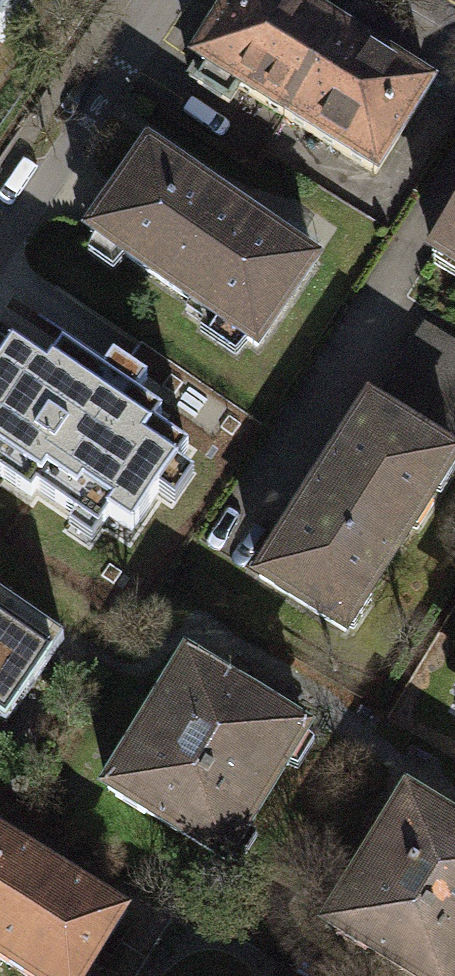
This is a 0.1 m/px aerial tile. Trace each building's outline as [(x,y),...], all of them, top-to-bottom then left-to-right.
[(24,0),(0,0),(0,34),(24,0)] [(334,38),(314,25),(319,18),(290,0),(230,0),(192,60),(203,66),(193,81),(227,102),(236,88),(284,118),(334,38)] [(334,38),(284,118),(374,174),(429,87),(354,40),(350,47),(334,38)] [(88,232),(253,347),(312,263),(147,148),(88,232)] [(435,248),(454,261),(454,217),(435,248)] [(193,438),(156,412),(148,423),(53,357),(60,348),(25,324),(0,360),(0,445),(94,510),(98,503),(132,526),(193,438)] [(372,407),(428,442),(454,399),(454,344),(425,324),(372,407)] [(429,488),(450,455),(428,442),(372,407),(369,404),(259,578),(340,629),(362,594),(364,596),(432,489),(429,488)] [(59,637),(0,599),(0,718),(3,720),(59,637)] [(225,861),(305,732),(226,684),(230,678),(201,661),(197,666),(187,660),(108,789),(118,795),(115,801),(144,818),(147,813),(225,861)] [(448,819),(451,814),(422,796),(419,801),(408,794),(328,924),(339,931),(336,936),(365,954),(368,949),(412,975),(454,975),(454,823),(448,819)] [(122,910),(0,839),(0,962),(24,975),(83,975),(122,910)]
